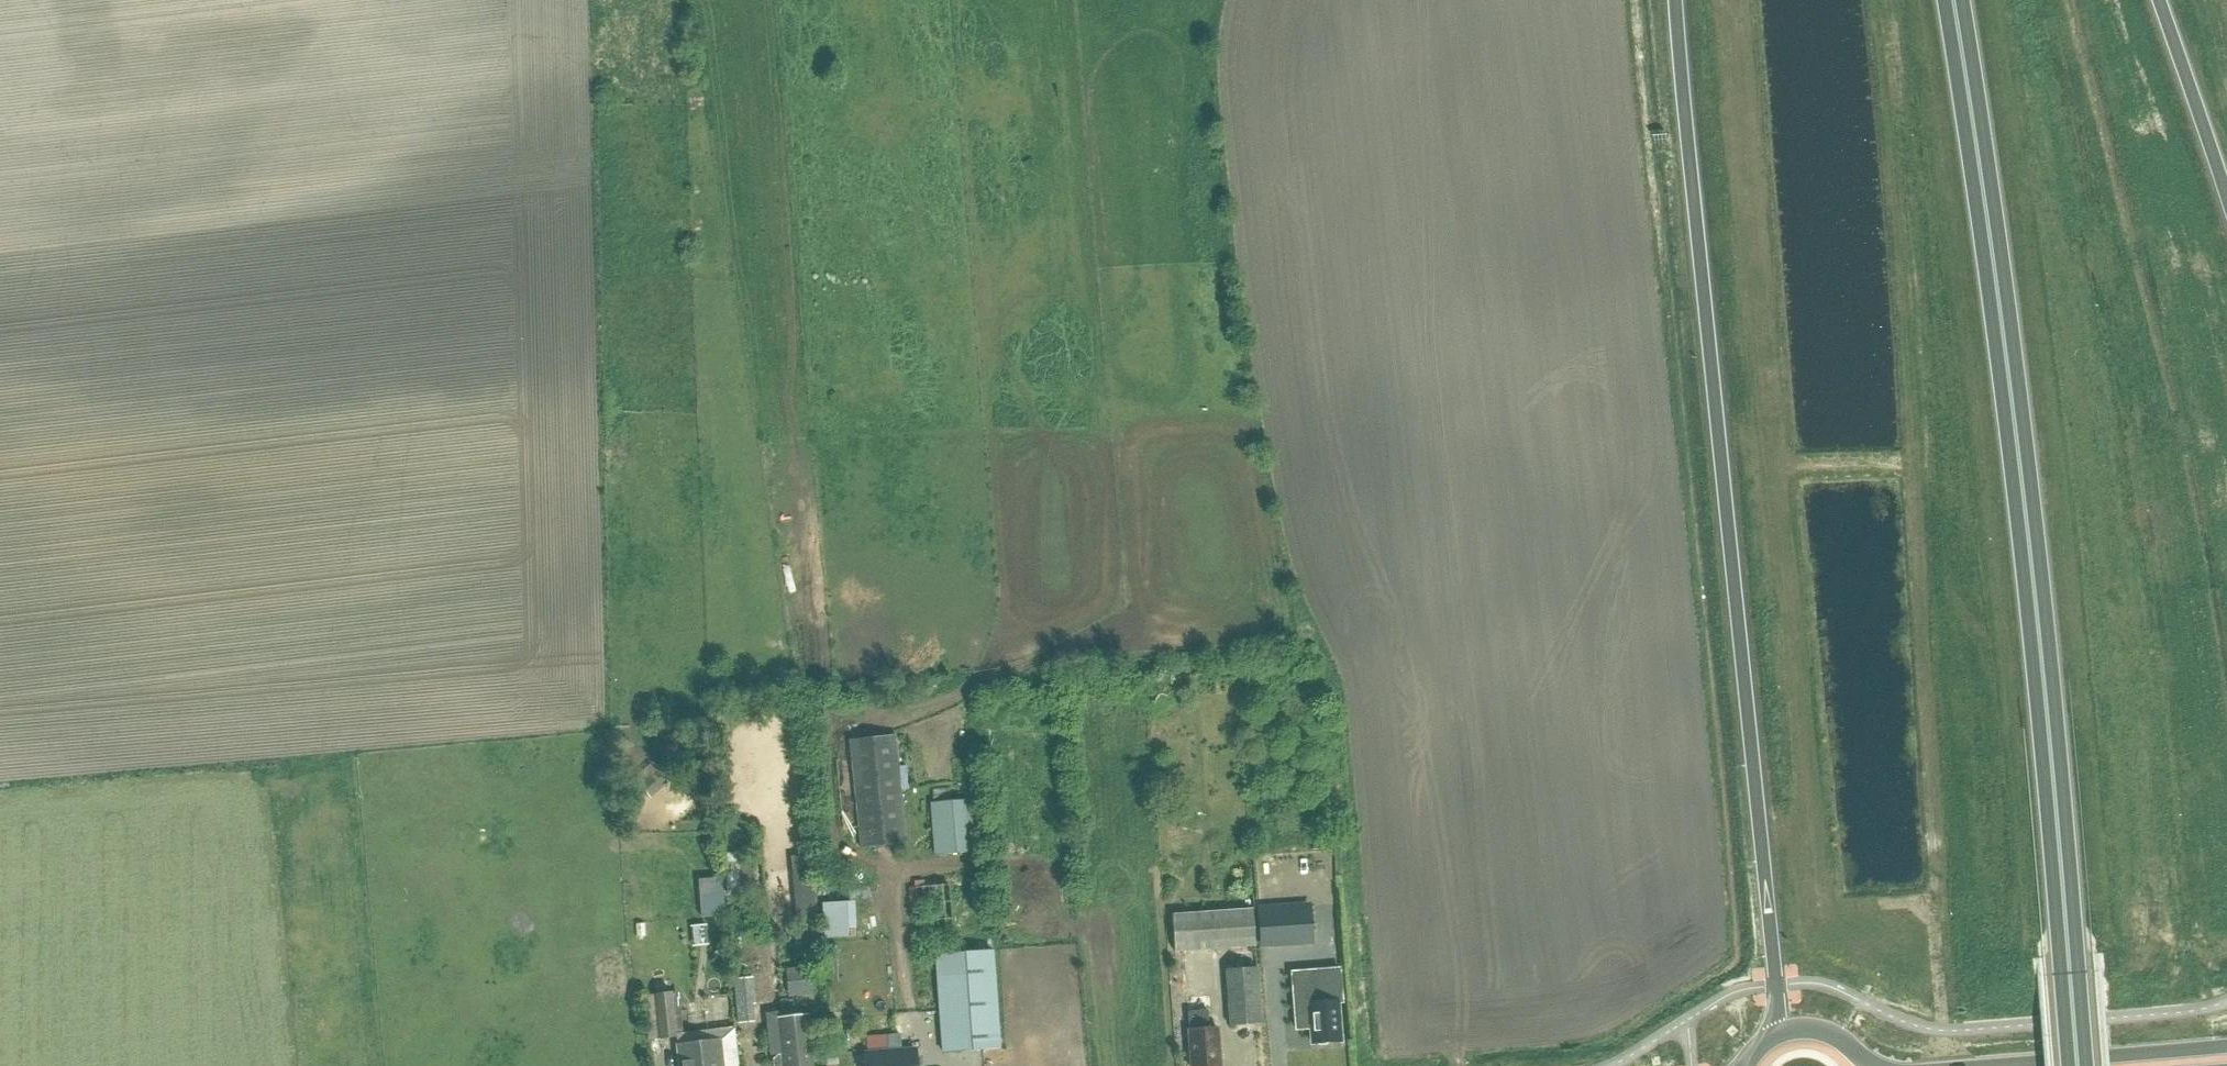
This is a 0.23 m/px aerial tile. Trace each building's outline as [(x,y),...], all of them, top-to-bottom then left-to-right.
[(850,742),(861,848),(907,844),(896,737),(850,742)] [(983,852),(979,800),(933,803),(937,855),(983,852)] [(824,876),(798,878),(801,916),(826,914),(824,876)] [(704,878),(706,916),(732,915),(730,877),(704,878)] [(1259,939),(1313,935),(1311,903),(1257,907),(1259,939)] [(1174,951),(1254,946),(1252,909),(1173,914),(1174,951)] [(1322,944),(1282,946),(1283,958),(1323,955),(1322,944)] [(987,951),(936,955),(938,983),(938,987),(943,1052),(978,1049),(995,1047),(987,951)] [(795,969),(796,996),(811,995),(810,968),(795,969)] [(1230,1025),(1260,1023),(1256,968),(1226,970),(1230,1025)] [(1305,972),(1291,974),(1292,993),(1293,1006),(1294,1006),(1295,1030),(1310,1029),(1312,1044),(1316,1044),(1318,1046),(1325,1045),(1327,1043),(1340,1042),(1337,1004),(1341,1003),(1339,970),(1305,972)] [(643,998),(648,1040),(676,1037),(669,978),(655,980),(656,994),(654,994),(654,997),(643,998)] [(1173,1012),(1175,1048),(1190,1047),(1191,1065),(1220,1065),(1217,1028),(1215,1028),(1213,1009),(1173,1012)] [(805,1016),(777,1020),(781,1056),(777,1056),(773,1060),(773,1065),(811,1065),(805,1016)] [(900,1036),(887,1037),(888,1051),(866,1052),(867,1065),(916,1065),(915,1049),(901,1050),(900,1036)] [(680,1065),(721,1065),(718,1041),(677,1046),(680,1065)]
